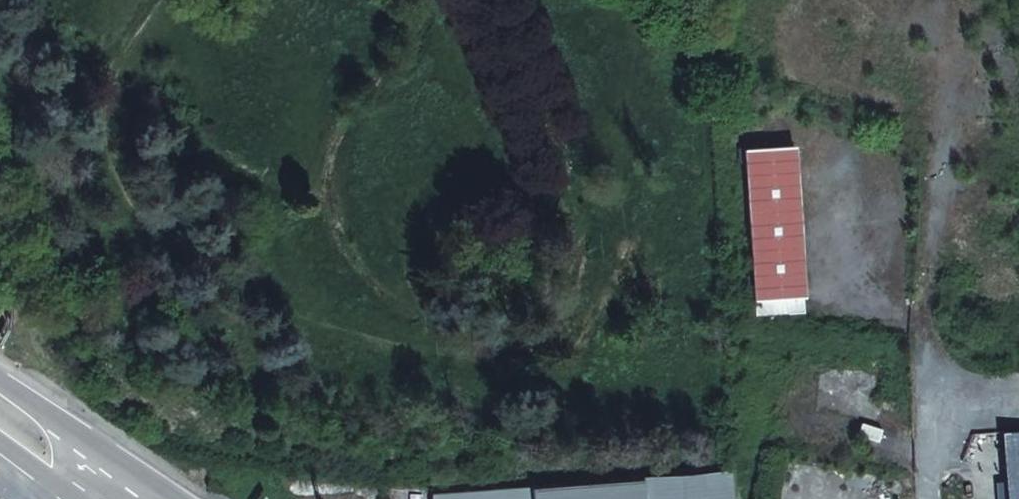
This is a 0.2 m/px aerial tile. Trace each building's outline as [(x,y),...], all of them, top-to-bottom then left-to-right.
[(743,149),(753,315),(803,311),(793,146),(743,149)] [(1007,431),(1011,498),(1018,498),(1018,431),(1007,431)] [(525,488),(526,498),(735,498),(734,474),(644,479),(525,488)] [(433,495),(433,498),(526,498),(525,488),(433,495)]
